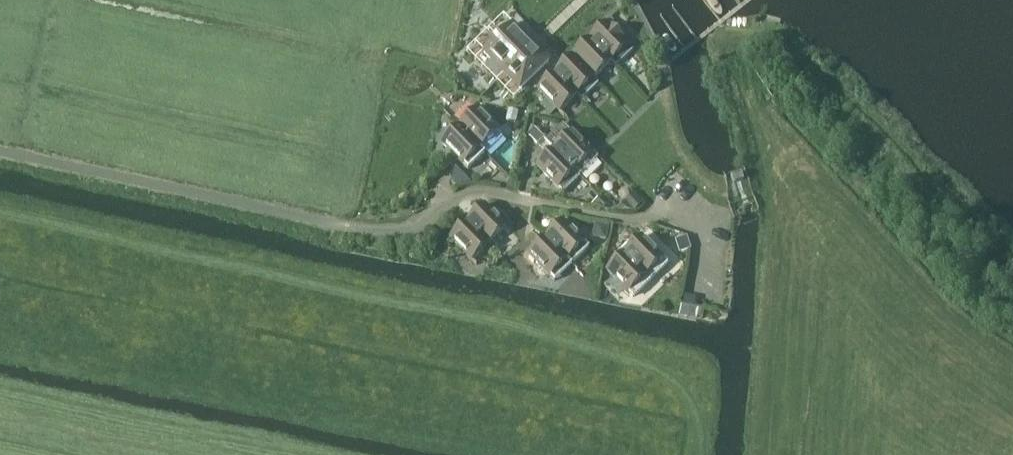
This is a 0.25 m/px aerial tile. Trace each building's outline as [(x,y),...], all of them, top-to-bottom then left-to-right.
[(514,101),(551,65),(505,17),(468,53),(514,101)] [(629,45),(607,23),(590,40),(612,61),(616,66),(634,50),(629,45)] [(594,78),(612,61),(590,40),(573,56),(594,78)] [(573,56),(556,73),(577,95),(594,78),(573,56)] [(558,109),(560,112),(577,95),(556,73),(539,90),(548,100),(542,106),(551,115),(558,109)] [(502,136),(477,110),(460,126),(485,152),(502,136)] [(517,124),(519,112),(510,110),(508,122),(517,124)] [(452,131),(458,125),(447,113),(440,119),(452,131)] [(485,152),(460,126),(443,143),(468,169),(485,152)] [(543,140),(533,130),(526,137),(536,147),(543,140)] [(598,159),(572,133),(555,149),(581,176),(598,159)] [(564,193),(581,176),(555,149),(538,166),(564,193)] [(456,166),(452,183),(457,188),(471,183),(456,166)] [(509,180),(507,188),(516,190),(517,182),(509,180)] [(617,211),(618,212),(634,213),(642,205),(633,195),(617,211)] [(606,210),(610,206),(601,197),(592,206),(606,210)] [(507,227),(485,205),(468,222),(489,244),(507,227)] [(590,248),(564,221),(547,238),(573,265),(590,248)] [(472,261),(489,244),(468,222),(451,239),(472,261)] [(606,243),(608,229),(594,226),(591,240),(606,243)] [(646,276),(663,259),(642,237),(608,271),(629,292),(636,299),(653,283),(646,276)] [(572,265),(573,265),(547,238),(529,255),(551,276),(567,260),(572,265)] [(691,250),(688,240),(678,243),(681,253),(691,250)]
